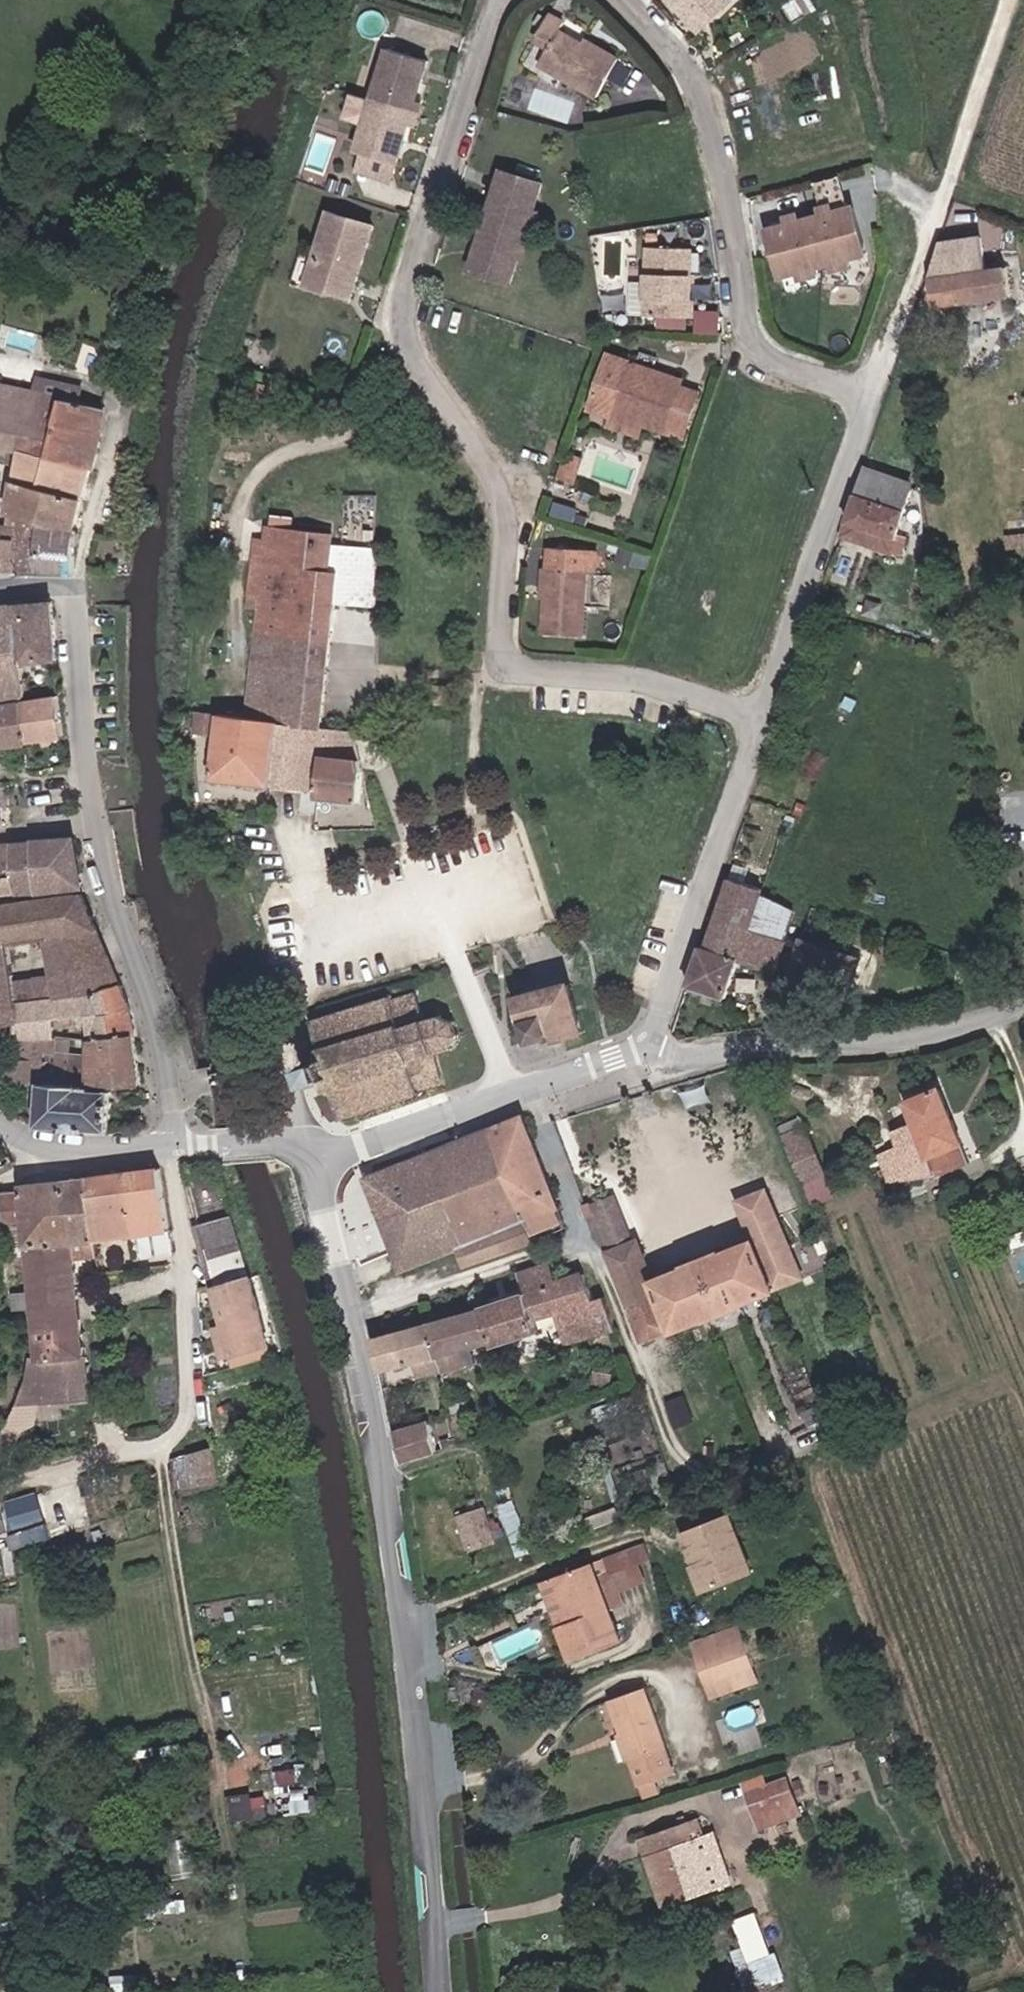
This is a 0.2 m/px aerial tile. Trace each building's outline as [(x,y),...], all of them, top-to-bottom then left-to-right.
[(541,31),(603,67),(628,24),(587,0),(542,0),(538,6),(551,15),(541,31)] [(386,19),(369,70),(409,82),(425,32),(386,19)] [(409,82),(369,70),(352,121),(392,134),(409,82)] [(501,143),(485,193),(525,205),(541,156),(501,143)] [(366,199),(324,186),(311,228),(301,257),(330,266),(343,270),(366,199)] [(784,205),(769,208),(779,254),(864,237),(854,190),(839,193),(838,188),(824,190),(824,196),(799,202),(798,196),(782,199),(784,205)] [(485,193),(470,241),(510,253),(525,205),(485,193)] [(301,257),(311,228),(297,224),(287,252),(286,258),(328,272),(330,266),(301,257)] [(653,226),(650,289),(694,291),(697,227),(653,226)] [(936,270),(937,296),(1015,290),(1011,259),(992,260),(990,228),(944,230),(936,270)] [(699,329),(723,330),(724,307),(700,306),(699,329)] [(587,384),(600,389),(630,400),(675,416),(689,375),(671,368),(644,358),(648,345),(607,331),(587,384)] [(644,358),(671,368),(676,355),(648,345),(644,358)] [(36,367),(32,382),(81,394),(84,380),(36,367)] [(26,446),(98,466),(107,434),(108,401),(81,394),(32,382),(0,374),(0,439),(26,446)] [(630,400),(600,389),(597,401),(626,411),(630,400)] [(560,435),(552,460),(568,465),(577,442),(560,435)] [(12,511),(9,521),(35,526),(37,516),(79,527),(98,466),(26,446),(8,510),(12,511)] [(862,483),(840,548),(889,565),(911,500),(862,483)] [(35,526),(9,521),(3,520),(0,555),(0,563),(31,563),(35,526)] [(543,522),(535,608),(576,611),(581,549),(591,551),(592,526),(543,522)] [(271,524),(267,562),(332,567),(335,530),(271,524)] [(78,534),(35,526),(31,563),(77,568),(78,534)] [(260,596),(258,634),(299,639),(301,604),(341,605),(345,568),(332,567),(267,562),(255,561),(252,595),(260,596)] [(0,683),(1,689),(28,686),(25,656),(60,651),(59,642),(55,593),(0,597),(0,683)] [(301,604),(299,639),(337,643),(341,605),(301,604)] [(337,643),(299,639),(258,634),(248,719),(280,722),(329,727),(335,669),(337,643)] [(67,733),(62,689),(23,694),(29,738),(67,733)] [(29,738),(23,694),(0,697),(0,741),(29,738)] [(197,722),(197,713),(188,712),(188,722),(197,722)] [(218,733),(220,715),(197,713),(197,722),(196,731),(218,733)] [(214,780),(273,784),(280,722),(248,719),(220,715),(218,733),(214,780)] [(355,729),(329,727),(280,722),(273,784),(322,789),(322,796),(357,800),(364,767),(355,729)] [(82,837),(41,841),(46,890),(92,883),(82,837)] [(0,847),(0,884),(8,884),(9,895),(46,890),(41,841),(0,847)] [(720,906),(753,917),(765,880),(732,869),(720,906)] [(778,926),(782,913),(786,897),(776,884),(765,880),(753,917),(778,926)] [(0,899),(0,1021),(14,1019),(11,996),(7,973),(2,937),(36,932),(97,923),(82,885),(0,899)] [(720,906),(707,941),(741,952),(753,917),(720,906)] [(753,917),(741,952),(775,963),(787,929),(778,926),(753,917)] [(44,967),(79,960),(110,954),(97,923),(36,932),(44,967)] [(865,950),(801,930),(790,968),(853,989),(865,950)] [(702,939),(688,978),(728,988),(741,952),(707,941),(702,939)] [(120,981),(110,954),(79,960),(85,986),(120,981)] [(85,986),(79,960),(44,967),(49,991),(85,986)] [(11,996),(49,991),(44,967),(7,973),(11,996)] [(523,995),(534,1040),(555,1034),(557,1041),(589,1030),(576,980),(523,995)] [(12,1035),(44,1034),(44,1027),(43,1018),(81,1016),(83,1033),(131,1031),(134,1031),(131,1014),(120,981),(85,986),(49,991),(11,996),(14,1019),(13,1028),(12,1035)] [(407,1016),(421,1012),(413,990),(405,993),(391,997),(396,1010),(398,1018),(407,1016)] [(439,1007),(421,1012),(407,1016),(398,1018),(396,1010),(391,997),(390,993),(379,997),(320,1020),(308,1024),(315,1047),(308,1050),(312,1061),(305,1064),(303,1064),(312,1088),(321,1086),(324,1095),(333,1093),(342,1121),(423,1091),(421,1086),(415,1067),(417,1066),(437,1059),(452,1051),(458,1045),(459,1041),(460,1039),(462,1035),(461,1026),(457,1018),(450,1012),(448,1010),(439,1007)] [(50,1033),(74,1033),(83,1033),(81,1016),(43,1018),(44,1027),(50,1027),(50,1033)] [(136,1080),(131,1031),(83,1033),(85,1054),(87,1082),(136,1080)] [(5,1074),(5,1076),(39,1079),(39,1121),(74,1123),(101,1125),(109,1125),(109,1087),(87,1088),(87,1082),(85,1054),(77,1055),(59,1054),(52,1055),(51,1043),(50,1033),(44,1034),(12,1035),(5,1074)] [(74,1033),(77,1055),(85,1054),(83,1033),(74,1033)] [(59,1043),(51,1043),(52,1055),(59,1054),(59,1043)] [(415,1067),(421,1086),(432,1082),(433,1082),(444,1078),(437,1059),(417,1066),(415,1067)] [(896,1114),(906,1137),(927,1128),(920,1113),(954,1099),(944,1077),(910,1087),(916,1105),(896,1114)] [(927,1128),(906,1137),(901,1139),(901,1140),(911,1160),(936,1158),(962,1152),(973,1146),(954,1099),(920,1113),(927,1128)] [(529,1119),(524,1108),(493,1119),(511,1169),(527,1212),(559,1200),(529,1119)] [(449,1192),(511,1169),(493,1119),(431,1141),(449,1192)] [(901,1140),(901,1139),(884,1146),(893,1167),(911,1160),(901,1140)] [(814,1140),(791,1151),(794,1158),(797,1164),(800,1174),(801,1174),(801,1175),(825,1165),(814,1140)] [(385,1215),(449,1192),(431,1141),(366,1165),(385,1215)] [(154,1163),(119,1166),(126,1230),(129,1253),(167,1248),(154,1163)] [(87,1233),(126,1230),(119,1166),(80,1172),(86,1221),(87,1233)] [(527,1212),(511,1169),(449,1192),(385,1215),(393,1240),(400,1259),(474,1234),(482,1252),(536,1236),(527,1212)] [(80,1172),(59,1173),(65,1236),(66,1251),(89,1249),(88,1244),(88,1241),(87,1233),(86,1221),(80,1172)] [(12,1180),(13,1187),(0,1189),(0,1221),(18,1219),(20,1233),(10,1235),(7,1236),(7,1239),(9,1248),(18,1248),(21,1247),(20,1240),(65,1236),(59,1173),(12,1180)] [(738,1193),(754,1232),(761,1247),(789,1236),(766,1181),(738,1193)] [(193,1217),(207,1278),(227,1272),(240,1269),(224,1208),(193,1217)] [(610,1244),(629,1236),(617,1208),(608,1211),(608,1208),(588,1214),(593,1229),(595,1235),(596,1236),(597,1239),(610,1244)] [(648,1292),(630,1299),(639,1319),(652,1314),(666,1309),(667,1314),(670,1321),(701,1309),(740,1294),(768,1283),(762,1268),(779,1262),(780,1261),(796,1255),(789,1236),(761,1247),(754,1232),(712,1248),(697,1254),(652,1271),(659,1288),(648,1292)] [(659,1288),(652,1271),(637,1233),(629,1236),(610,1244),(630,1299),(648,1292),(659,1288)] [(20,1240),(21,1247),(26,1286),(0,1289),(0,1301),(26,1298),(35,1355),(3,1402),(71,1392),(82,1391),(66,1251),(65,1236),(20,1240)] [(526,1279),(536,1308),(562,1302),(573,1331),(613,1320),(602,1291),(594,1294),(584,1265),(557,1274),(549,1252),(520,1263),(526,1279)] [(780,1261),(786,1276),(802,1269),(796,1255),(780,1261)] [(762,1268),(768,1283),(786,1276),(780,1261),(779,1262),(762,1268)] [(207,1278),(209,1284),(242,1276),(240,1269),(227,1272),(207,1278)] [(220,1361),(228,1359),(262,1350),(242,1276),(209,1284),(222,1323),(226,1340),(215,1343),(220,1361)] [(494,1328),(495,1332),(539,1316),(536,1308),(526,1279),(483,1293),(484,1298),(486,1302),(490,1312),(490,1315),(491,1316),(491,1317),(492,1320),(493,1322),(494,1328)] [(484,1298),(429,1313),(429,1316),(430,1316),(434,1336),(435,1340),(435,1341),(436,1343),(436,1346),(440,1361),(497,1341),(496,1337),(495,1332),(494,1328),(493,1322),(492,1320),(491,1317),(491,1316),(490,1315),(490,1312),(486,1302),(484,1298)] [(747,1310),(743,1300),(704,1317),(709,1328),(747,1310)] [(666,1309),(652,1314),(657,1327),(670,1321),(667,1314),(666,1309)] [(429,1316),(429,1313),(372,1329),(379,1362),(436,1346),(436,1343),(435,1341),(435,1340),(434,1336),(430,1316),(429,1316)] [(657,1327),(652,1314),(639,1319),(644,1332),(657,1327)] [(211,1327),(215,1343),(226,1340),(222,1323),(211,1327)] [(228,1359),(231,1366),(265,1358),(262,1350),(228,1359)] [(390,1421),(397,1450),(458,1431),(455,1423),(455,1420),(450,1404),(449,1405),(390,1421)] [(205,1469),(204,1433),(166,1443),(172,1476),(205,1469)] [(39,1488),(7,1496),(14,1525),(47,1517),(39,1488)] [(518,1498),(505,1500),(514,1551),(527,1549),(518,1498)] [(486,1502),(457,1512),(469,1549),(498,1539),(486,1502)] [(677,1530),(697,1588),(748,1571),(728,1513),(677,1530)] [(16,1546),(54,1534),(49,1518),(11,1530),(16,1546)] [(608,1572),(647,1558),(645,1550),(641,1540),(588,1559),(606,1611),(619,1606),(608,1572)] [(606,1611),(588,1559),(581,1562),(541,1577),(541,1578),(567,1655),(616,1636),(606,1611)] [(693,1654),(742,1639),(738,1626),(689,1641),(693,1654)] [(523,1631),(498,1636),(502,1654),(527,1649),(523,1631)] [(742,1639),(693,1654),(700,1677),(748,1661),(742,1639)] [(748,1661),(700,1677),(704,1690),(752,1674),(748,1661)] [(592,1697),(622,1788),(647,1781),(643,1767),(661,1761),(633,1682),(592,1697)] [(776,1769),(737,1779),(749,1816),(786,1806),(776,1769)] [(631,1812),(660,1910),(720,1891),(697,1816),(683,1819),(676,1796),(631,1812)] [(254,1810),(222,1815),(226,1832),(233,1831),(235,1843),(269,1836),(267,1825),(257,1826),(254,1810)] [(660,1910),(631,1812),(621,1815),(650,1913),(660,1910)] [(729,1914),(751,1975),(776,1966),(767,1941),(759,1945),(747,1909),(729,1914)] [(510,1983),(507,1984),(504,1985),(490,1990),(491,1991),(513,1991),(510,1983)]
